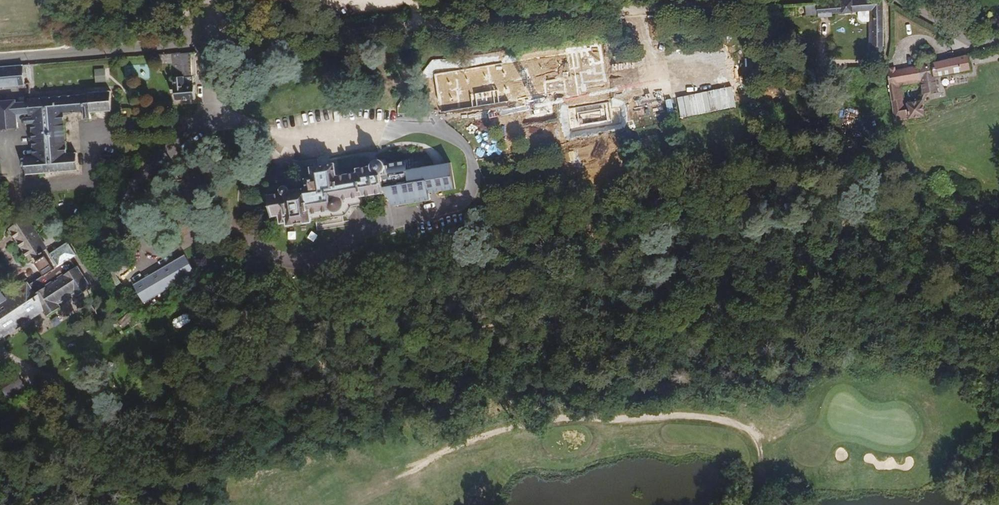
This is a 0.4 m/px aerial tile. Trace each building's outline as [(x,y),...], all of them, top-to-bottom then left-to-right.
[(882,51),(883,41),(883,0),(855,0),(819,3),(818,16),(833,17),(833,11),(871,10),(871,43),(872,52),(882,51)] [(807,15),(816,15),(816,5),(807,5),(807,15)] [(277,45),(268,46),(269,54),(278,54),(277,45)] [(190,75),(190,52),(160,54),(160,62),(174,62),(174,100),(196,100),(196,76),(190,75)] [(972,71),(969,56),(886,73),(890,91),(903,88),(920,85),(922,94),(935,92),(932,79),(972,71)] [(608,62),(600,63),(602,78),(610,77),(608,62)] [(0,65),(0,87),(23,85),(22,63),(0,65)] [(599,63),(542,68),(544,89),(577,86),(577,92),(593,91),(592,83),(601,82),(599,63)] [(150,65),(122,67),(124,82),(152,81),(150,65)] [(92,68),(94,69),(94,83),(113,82),(109,68),(92,68)] [(903,88),(890,91),(896,121),(922,115),(919,105),(907,107),(903,88)] [(111,90),(89,91),(89,95),(27,99),(27,103),(15,104),(16,101),(0,102),(0,130),(8,130),(17,129),(17,122),(22,122),(24,125),(30,125),(32,124),(35,155),(26,155),(28,174),(79,169),(77,151),(68,151),(65,113),(85,112),(85,119),(91,119),(91,110),(113,110),(111,90)] [(148,105),(158,103),(157,95),(147,97),(148,105)] [(977,101),(960,105),(963,116),(979,112),(977,101)] [(338,169),(340,176),(359,172),(358,170),(374,166),(374,161),(378,159),(383,159),(387,164),(406,160),(410,189),(388,194),(394,206),(432,201),(432,191),(455,189),(450,157),(432,160),(423,150),(357,162),(355,165),(338,169)] [(340,176),(338,177),(336,165),(311,170),(312,178),(305,179),(307,187),(291,190),(286,186),(282,187),(280,192),(266,195),(270,215),(276,214),(277,222),(283,221),(284,228),(315,223),(314,220),(339,215),(340,219),(347,218),(347,214),(353,214),(353,211),(369,208),(370,203),(387,200),(388,194),(410,189),(406,160),(387,164),(383,159),(378,159),(374,161),(374,166),(358,170),(359,172),(340,176)] [(91,284),(77,263),(75,265),(69,257),(55,268),(51,262),(55,258),(27,218),(10,230),(31,260),(34,260),(44,275),(7,301),(0,291),(0,338),(43,308),(48,316),(60,308),(55,300),(74,287),(78,293),(91,284)] [(145,300),(197,267),(184,252),(133,282),(145,300)] [(176,320),(180,328),(194,321),(190,313),(176,320)]
